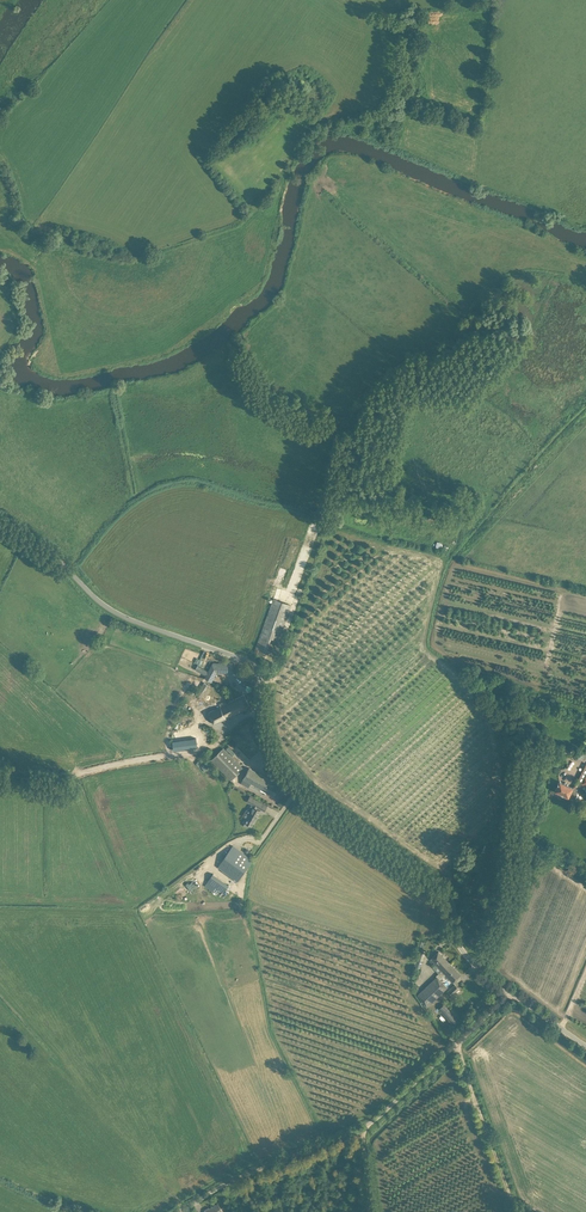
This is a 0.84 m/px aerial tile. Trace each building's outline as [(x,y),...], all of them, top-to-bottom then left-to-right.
[(280,635),(291,605),(274,599),(272,604),(269,603),(267,609),(270,609),(263,628),(261,634),(271,638),(278,640),(280,635)] [(227,673),(227,664),(212,664),(208,670),(208,671),(207,670),(201,667),(199,672),(205,675),(213,679),(215,674),(217,672),(227,673)] [(201,698),(209,686),(203,682),(196,694),(201,698)] [(227,703),(233,715),(250,706),(244,694),(227,703)] [(214,724),(233,715),(227,703),(226,700),(219,704),(220,706),(208,712),(214,724)] [(196,738),(174,741),(175,750),(197,748),(196,738)] [(231,781),(243,769),(223,748),(211,760),(231,781)] [(279,784),(249,767),(242,781),(241,783),(249,787),(249,786),(259,792),(261,788),(273,795),(279,784)] [(581,784),(579,786),(577,787),(575,788),(574,788),(573,788),(560,781),(559,783),(558,783),(558,784),(555,791),(568,797),(571,799),(573,798),(575,798),(576,797),(583,784),(585,786),(585,773),(581,784)] [(247,801),(259,808),(264,811),(267,806),(262,803),(250,796),(247,801)] [(256,819),(258,815),(261,811),(251,805),(249,809),(251,809),(246,817),(246,818),(244,821),(245,822),(244,824),(245,826),(247,827),(249,827),(250,825),(251,826),(255,818),(256,819)] [(252,860),(233,846),(229,851),(226,855),(224,853),(221,857),(224,858),(218,867),(238,881),(249,865),(252,860)] [(223,893),(229,885),(213,874),(208,882),(215,887),(213,890),(217,893),(219,890),(223,893)] [(476,930),(472,935),(475,938),(480,933),(476,930)] [(423,962),(426,952),(420,951),(417,960),(423,962)] [(439,973),(450,963),(439,951),(431,959),(436,964),(433,967),(438,973),(439,973)] [(461,974),(450,963),(439,973),(436,976),(437,976),(418,994),(427,1006),(447,987),(440,980),(446,975),(453,982),(461,974)] [(448,991),(452,995),(459,988),(455,984),(448,991)] [(440,1010),(453,1025),(460,1019),(447,1004),(440,1010)] [(223,1211),(218,1203),(211,1207),(210,1208),(209,1207),(204,1209),(205,1211),(206,1211),(222,1211),(223,1211)]
